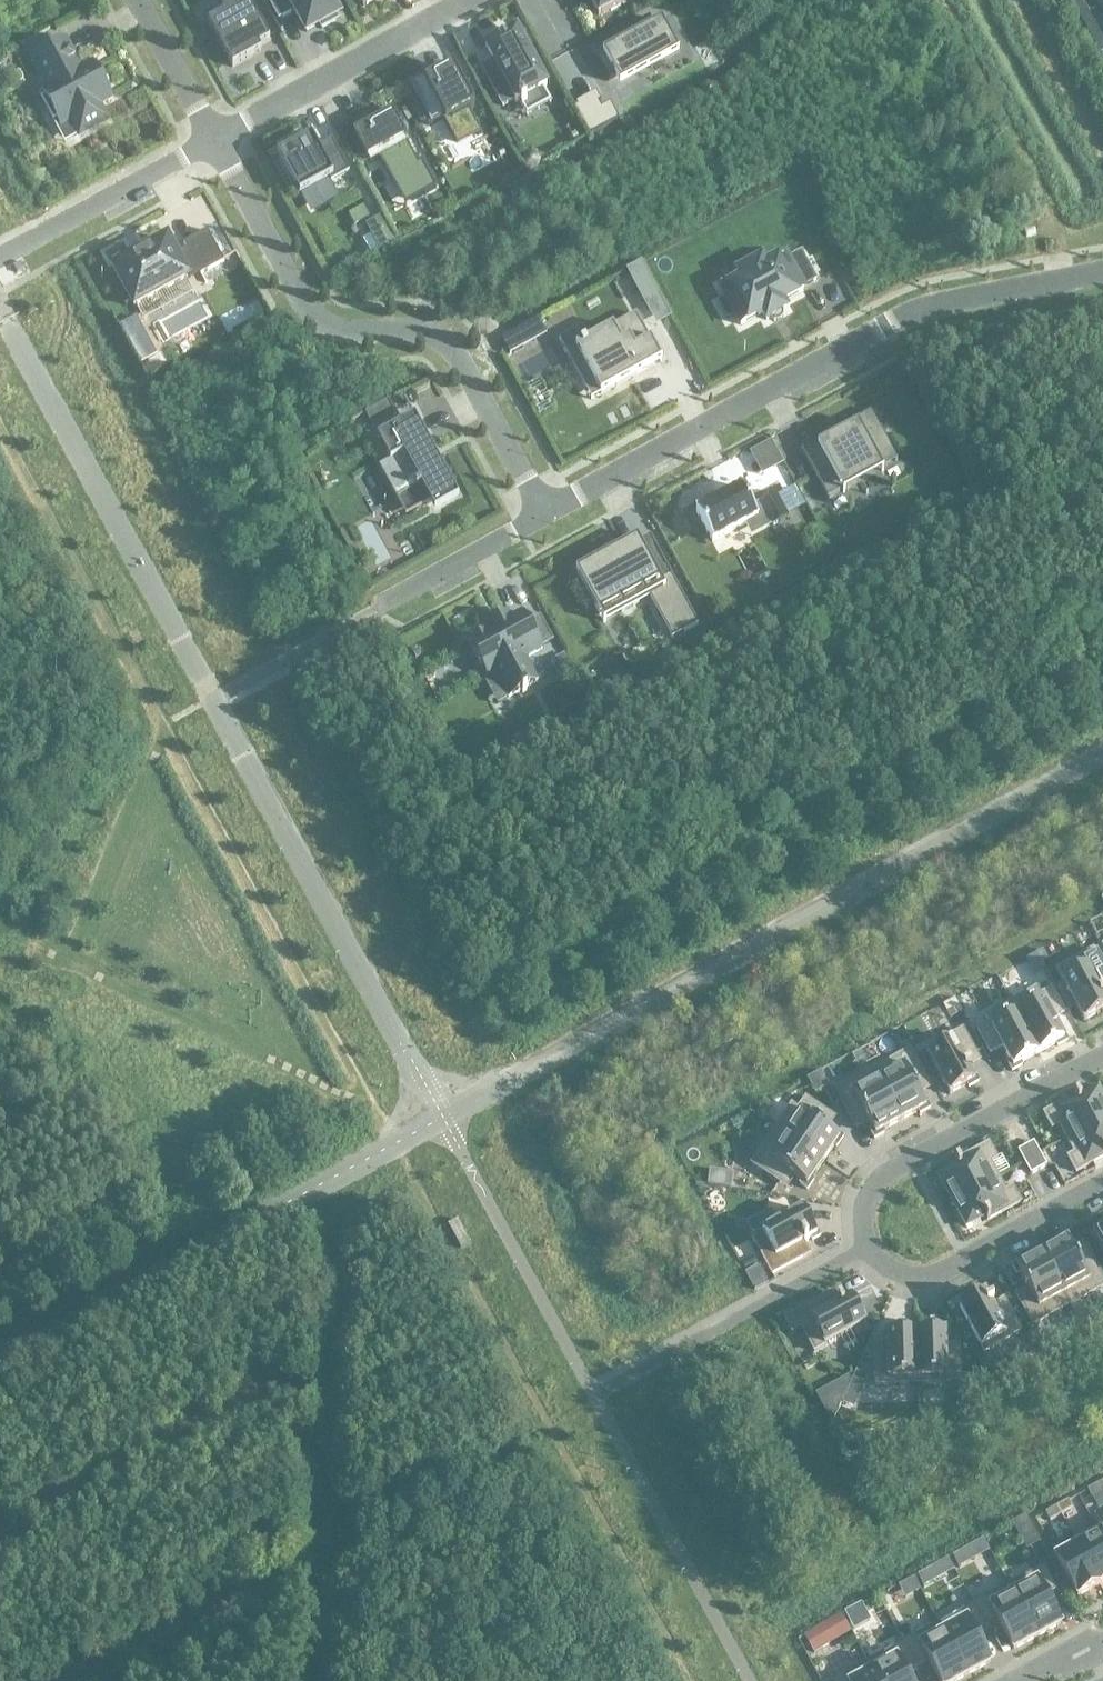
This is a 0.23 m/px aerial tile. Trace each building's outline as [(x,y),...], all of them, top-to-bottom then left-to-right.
[(260,52),(257,47),(268,41),(245,0),(229,0),(218,6),(223,14),(206,23),(231,67),(249,57),(260,52)] [(336,15),(328,0),(266,0),(277,19),(293,10),(305,32),(318,25),(320,29),(336,20),(334,16),(336,15)] [(596,13),(595,13),(596,16),(599,14),(598,14),(624,0),(588,0),(596,13)] [(1074,10),(1082,6),(1079,0),(1069,0),(1074,10)] [(647,18),(589,50),(606,81),(614,77),(618,84),(676,52),(659,21),(652,26),(647,18)] [(1098,35),(1091,22),(1083,27),(1090,39),(1098,35)] [(491,61),(480,68),(501,106),(512,100),(513,101),(513,102),(514,103),(515,102),(517,101),(520,107),(524,104),(522,99),(543,87),(543,88),(544,87),(544,85),(543,85),(515,33),(514,31),(512,32),(513,32),(500,39),(497,36),(486,42),(488,46),(485,47),(483,48),(484,49),(485,49),(491,61)] [(1090,39),(1097,52),(1102,49),(1102,44),(1098,35),(1090,39)] [(61,42),(33,57),(50,89),(41,93),(48,106),(47,111),(63,141),(78,133),(78,134),(103,120),(95,105),(108,97),(104,90),(106,84),(101,75),(95,73),(91,66),(75,75),(70,67),(74,65),(61,42)] [(430,123),(441,117),(454,142),(467,135),(476,130),(483,142),(485,141),(468,111),(473,108),(454,74),(452,75),(450,70),(438,77),(437,76),(427,82),(424,75),(408,84),(408,83),(406,84),(416,100),(413,102),(426,125),(428,124),(429,125),(430,124),(430,123)] [(588,98),(575,105),(589,130),(605,121),(591,96),(588,98)] [(409,141),(405,143),(403,139),(405,138),(391,112),(389,113),(390,114),(374,123),(367,112),(351,121),(357,132),(353,134),(352,133),(350,134),(351,135),(349,137),(361,160),(364,159),(364,160),(366,159),(368,163),(377,158),(378,160),(379,159),(389,179),(397,174),(401,183),(400,183),(405,193),(406,192),(411,201),(422,195),(423,195),(425,195),(424,194),(435,188),(420,161),(416,163),(414,159),(418,157),(409,141)] [(296,141),(274,153),(297,195),(327,179),(329,182),(348,172),(330,140),(316,148),(310,137),(297,143),(296,141)] [(522,154),(520,160),(523,166),(529,168),(535,165),(537,159),(534,153),(528,151),(522,154)] [(350,211),(347,213),(352,222),(366,215),(361,205),(350,211)] [(366,222),(364,223),(378,249),(392,241),(378,216),(366,222)] [(132,306),(185,277),(182,271),(194,265),(199,275),(222,262),(205,231),(182,244),(185,249),(173,256),(165,240),(145,251),(132,258),(112,269),(123,288),(116,292),(123,306),(130,302),(132,306)] [(782,256),(763,267),(760,261),(736,274),(740,280),(720,290),(725,299),(717,304),(726,320),(734,316),(739,325),(761,313),(765,320),(783,310),(779,303),(801,291),(799,287),(814,279),(799,252),(784,260),(782,256)] [(641,264),(628,271),(646,305),(659,298),(641,264)] [(599,394),(660,361),(634,314),(574,347),(599,394)] [(134,319),(118,328),(137,364),(153,355),(134,319)] [(536,320),(500,340),(508,353),(544,333),(536,320)] [(387,401),(363,414),(369,425),(393,412),(387,401)] [(825,498),(841,490),(838,486),(891,457),(893,461),(895,460),(869,411),(842,426),(844,430),(803,452),(801,448),(799,449),(825,498)] [(413,417),(389,430),(402,454),(388,461),(390,463),(383,467),(398,495),(397,495),(398,498),(405,494),(414,510),(424,504),(425,505),(428,502),(433,511),(457,498),(413,417)] [(756,517),(755,517),(763,512),(770,525),(786,517),(773,493),(757,502),(758,503),(750,507),(739,487),(694,512),(710,542),(756,517)] [(670,639),(696,624),(694,620),(668,573),(658,579),(635,538),(633,539),(622,545),(620,546),(621,549),(611,554),(610,552),(608,553),(576,570),(574,571),(592,605),(597,614),(615,604),(619,612),(647,597),(667,634),(670,639)] [(536,681),(523,658),(540,649),(520,612),(506,620),(504,615),(487,624),(490,629),(467,641),(487,678),(494,674),(507,697),(520,690),(521,692),(524,690),(523,688),(536,681)] [(563,655),(552,661),(550,662),(559,677),(572,670),(563,655)] [(1054,987),(1067,1011),(1074,1007),(1082,1021),(1102,1010),(1102,1012),(1102,999),(1102,997),(1102,995),(1102,994),(1101,994),(1096,987),(1102,983),(1102,971),(1091,950),(1054,970),(1061,983),(1054,987)] [(1059,1034),(1051,1019),(1062,1013),(1050,989),(1038,996),(1037,994),(1013,1008),(1010,1002),(1009,1003),(1037,1054),(1056,1043),(1058,1045),(1066,1041),(1062,1033),(1059,1034)] [(984,1017),(987,1023),(976,1030),(988,1053),(1000,1047),(1008,1062),(1006,1063),(1010,1071),(1018,1067),(1017,1064),(1037,1054),(1009,1003),(984,1017)] [(923,1049),(948,1095),(967,1084),(969,1086),(977,1082),(973,1074),(970,1075),(968,1071),(969,1070),(968,1067),(966,1068),(962,1060),(973,1054),(961,1030),(949,1037),(948,1035),(923,1049)] [(913,1087),(925,1080),(908,1050),(871,1071),(899,1121),(919,1110),(920,1113),(928,1109),(924,1101),(921,1102),(913,1087)] [(851,1121),(862,1114),(871,1130),(868,1131),(872,1139),(881,1135),(879,1132),(899,1121),(871,1071),(834,1091),(851,1121)] [(1102,1118),(1102,1101),(1097,1089),(1078,1100),(1076,1095),(1042,1114),(1050,1128),(1057,1125),(1065,1139),(1102,1118)] [(773,1129),(821,1162),(834,1143),(836,1145),(841,1137),(834,1132),(832,1135),(818,1125),(826,1114),(804,1099),(796,1110),(790,1105),(773,1129)] [(1102,1156),(1102,1118),(1065,1139),(1073,1154),(1066,1158),(1074,1172),(1102,1156)] [(778,1183),(785,1172),(800,1182),(798,1185),(805,1190),(811,1182),(808,1181),(821,1162),(773,1129),(749,1164),(778,1183)] [(1032,1142),(1024,1146),(1030,1158),(1039,1154),(1032,1142)] [(953,1162),(956,1167),(937,1177),(950,1202),(996,1177),(988,1162),(995,1159),(987,1144),(953,1162)] [(1024,1146),(1016,1151),(1022,1162),(1030,1158),(1024,1146)] [(1039,1154),(1030,1158),(1037,1170),(1045,1165),(1039,1154)] [(1030,1158),(1022,1162),(1029,1174),(1037,1170),(1030,1158)] [(707,1171),(705,1185),(729,1188),(731,1174),(707,1171)] [(964,1227),(983,1217),(985,1221),(1019,1202),(1011,1188),(999,1194),(992,1181),(996,1178),(996,1177),(950,1202),(964,1227)] [(768,1215),(744,1228),(750,1238),(755,1235),(777,1271),(800,1258),(794,1246),(802,1242),(803,1244),(806,1242),(805,1240),(809,1238),(810,1241),(819,1236),(814,1228),(812,1230),(801,1210),(774,1225),(768,1215)] [(1102,1254),(1102,1227),(1092,1233),(1102,1254)] [(1076,1261),(1068,1246),(1071,1244),(1066,1236),(1058,1241),(1060,1243),(1040,1254),(1068,1305),(1102,1285),(1102,1282),(1088,1254),(1076,1261)] [(1017,1273),(1026,1288),(1014,1295),(1031,1325),(1068,1305),(1040,1254),(1020,1265),(1019,1262),(1010,1267),(1015,1275),(1017,1273)] [(751,1258),(740,1264),(744,1271),(755,1265),(751,1258)] [(745,1274),(744,1274),(752,1290),(763,1284),(755,1268),(745,1274)] [(1006,1307),(994,1314),(990,1306),(991,1305),(990,1302),(988,1303),(986,1298),(988,1297),(984,1289),(976,1293),(977,1296),(957,1307),(982,1352),(1007,1338),(1007,1337),(1018,1331),(1006,1307)] [(812,1351),(863,1323),(852,1303),(855,1302),(850,1294),(842,1298),(843,1301),(839,1303),(838,1302),(835,1303),(836,1305),(828,1309),(822,1298),(783,1319),(790,1332),(799,1327),(812,1351)] [(957,1354),(944,1355),(943,1338),(946,1337),(946,1328),(937,1329),(937,1331),(914,1332),(916,1384),(945,1383),(945,1381),(958,1381),(957,1354)] [(916,1384),(914,1332),(892,1333),(891,1330),(882,1330),(882,1340),(885,1339),(886,1357),(873,1357),(873,1384),(887,1383),(887,1385),(916,1384)] [(849,1378),(846,1386),(859,1392),(862,1384),(849,1378)] [(1101,1492),(1097,1484),(1086,1490),(1090,1498),(1101,1492)] [(1055,1507),(1059,1515),(1071,1509),(1066,1501),(1055,1507)] [(1044,1513),(1048,1521),(1059,1515),(1055,1507),(1044,1513)] [(1024,1518),(1013,1524),(1011,1525),(1015,1533),(1028,1526),(1024,1518)] [(1095,1530),(1102,1545),(1102,1525),(1095,1530)] [(1098,1585),(1098,1584),(1098,1583),(1102,1580),(1102,1545),(1095,1530),(1094,1530),(1096,1535),(1077,1545),(1075,1541),(1074,1541),(1098,1585)] [(1074,1541),(1052,1553),(1076,1597),(1098,1585),(1074,1541)] [(1042,1566),(1007,1585),(1035,1637),(1058,1624),(1043,1597),(1055,1590),(1042,1566)] [(972,1604),(985,1628),(996,1622),(1012,1650),(1035,1637),(1007,1585),(972,1604)] [(936,1623),(965,1675),(988,1663),(973,1635),(985,1628),(972,1604),(958,1612),(963,1621),(942,1632),(937,1623),(936,1623)] [(915,1667),(926,1660),(938,1680),(955,1680),(965,1675),(936,1623),(901,1643),(915,1667)] [(818,1629),(803,1638),(810,1652),(826,1643),(818,1629)] [(866,1662),(877,1680),(907,1680),(903,1673),(915,1667),(901,1643),(866,1662)] [(831,1680),(877,1680),(866,1662),(831,1680)]
